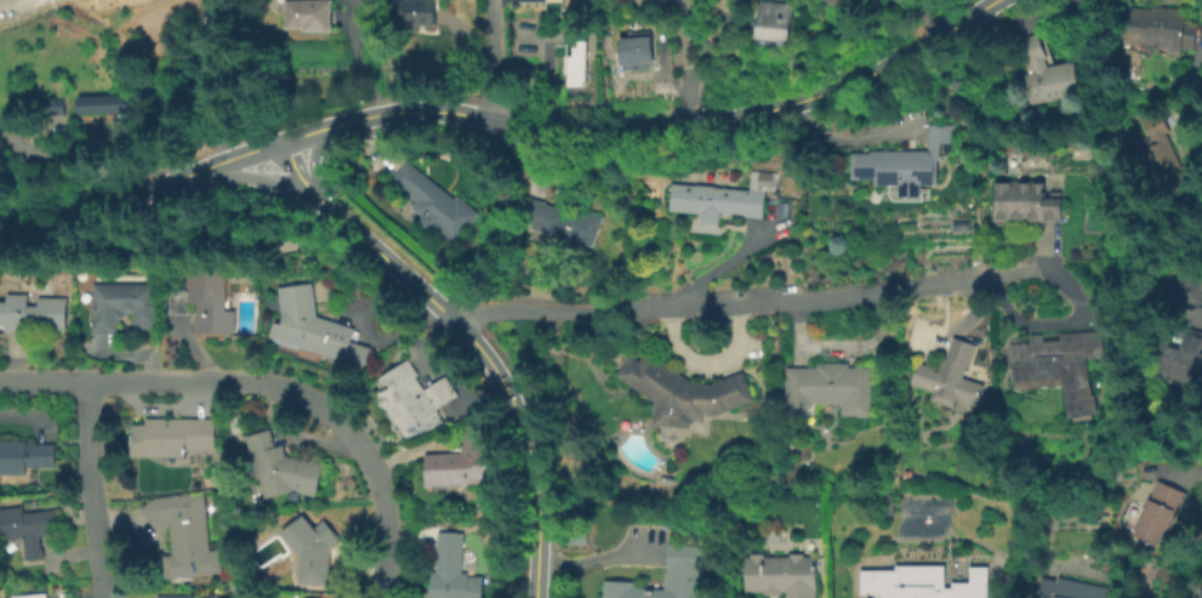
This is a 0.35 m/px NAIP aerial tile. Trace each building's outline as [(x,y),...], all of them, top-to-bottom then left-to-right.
[(284,27),(283,0),(330,0),(331,28),(302,29),(302,27),(284,27)] [(393,18),(392,0),(434,0),(435,24),(416,24),(416,27),(404,27),(404,17),(393,18)] [(757,39),(760,0),(771,0),(793,2),(790,42),(757,39)] [(531,19),(531,41),(514,41),(514,7),(534,6),(534,19),(531,19)] [(1122,12),(1150,13),(1150,10),(1185,12),(1184,17),(1194,17),(1191,53),(1118,47),(1122,12)] [(574,24),(576,36),(586,35),(589,67),(559,69),(556,27),(574,24)] [(650,61),(651,68),(623,69),(623,63),(620,63),(619,38),(627,36),(627,30),(650,29),(653,61),(650,61)] [(1044,58),(1047,64),(1073,59),(1079,91),(1031,102),(1025,73),(1032,72),(1030,63),(1027,64),(1016,40),(1036,32),(1047,57),(1044,58)] [(78,108),(78,92),(141,93),(141,108),(78,108)] [(56,93),(56,96),(64,96),(63,112),(39,112),(39,96),(46,96),(46,93),(56,93)] [(1137,118),(1155,108),(1167,131),(1149,141),(1137,118)] [(944,139),(945,182),(923,182),(923,193),(896,193),(896,181),(855,181),(855,149),(930,149),(930,123),(955,123),(955,139),(944,139)] [(469,224),(456,240),(440,227),(434,235),(417,222),(422,215),(412,207),(417,201),(414,195),(391,177),(406,159),(456,194),(479,212),(469,224)] [(776,171),(774,189),(763,188),(763,190),(764,190),(762,217),(744,215),(744,213),(718,211),(717,224),(701,222),(701,212),(668,209),(672,182),(748,189),(751,169),(776,171)] [(1009,188),(1018,189),(1019,182),(1030,182),(1030,189),(1033,189),(1033,181),(1046,181),(1046,197),(1063,197),(1063,222),(993,221),(993,181),(1010,181),(1009,188)] [(546,200),(563,207),(565,201),(593,211),(603,216),(593,245),(571,238),(569,246),(551,240),(553,234),(532,223),(517,217),(525,193),(546,200)] [(1187,261),(1201,274),(1201,299),(1194,308),(1167,284),(1187,261)] [(226,268),(226,308),(235,308),(235,331),(196,331),(196,301),(189,301),(189,312),(170,312),(170,290),(189,289),(189,268),(226,268)] [(155,280),(156,313),(133,313),(133,335),(110,335),(110,313),(91,313),(91,281),(155,280)] [(353,326),(343,359),(275,337),(283,320),(278,285),(312,281),(315,314),(353,326)] [(6,325),(0,325),(0,300),(6,301),(6,292),(29,292),(28,304),(38,304),(38,295),(67,296),(65,328),(36,328),(36,319),(28,319),(27,331),(6,331),(6,325)] [(1089,358),(1088,378),(1095,412),(1067,416),(1059,377),(1010,380),(1008,342),(1030,341),(1030,334),(1101,329),(1103,358),(1089,358)] [(1181,330),(1201,336),(1201,384),(1197,382),(1196,387),(1151,374),(1161,344),(1175,349),(1181,330)] [(975,343),(968,366),(965,365),(962,376),(984,383),(976,405),(956,399),(953,406),(929,399),(933,389),(911,382),(918,360),(935,366),(934,369),(936,369),(941,355),(945,357),(951,336),(975,343)] [(646,348),(693,381),(712,382),(742,370),(754,398),(717,414),(705,412),(705,420),(691,420),(691,426),(653,423),(655,400),(616,374),(630,353),(638,359),(646,348)] [(405,435),(377,394),(388,388),(381,378),(408,360),(427,388),(443,377),(455,395),(434,409),(443,422),(437,427),(405,435)] [(787,410),(787,366),(815,366),(815,361),(849,361),(849,365),(879,365),(879,415),(843,415),(843,404),(819,404),(819,410),(787,410)] [(135,425),(143,425),(143,421),(212,420),(212,451),(184,451),(184,460),(136,461),(135,425)] [(483,425),(484,445),(491,445),(494,480),(426,485),(425,452),(460,451),(458,429),(483,425)] [(269,427),(275,445),(283,444),(285,454),(324,462),(317,495),(298,490),(297,489),(296,488),(267,497),(260,477),(257,478),(244,435),(269,427)] [(27,473),(0,473),(0,438),(27,438),(27,442),(55,442),(55,466),(27,466),(27,473)] [(1184,494),(1161,547),(1134,535),(1157,482),(1184,494)] [(201,490),(209,548),(220,547),(222,570),(165,577),(163,553),(172,553),(167,519),(166,519),(155,528),(139,507),(153,496),(201,490)] [(1,539),(0,532),(0,506),(22,503),(22,511),(53,507),(57,534),(40,536),(41,547),(42,547),(44,557),(25,558),(22,531),(19,531),(19,536),(1,539)] [(301,512),(313,524),(320,518),(340,539),(331,547),(327,583),(298,582),(300,571),(297,570),(298,552),(279,531),(301,512)] [(483,575),(482,597),(431,597),(429,570),(435,570),(437,530),(462,530),(461,570),(467,570),(467,575),(483,575)] [(699,588),(698,597),(601,597),(603,579),(633,580),(633,583),(642,583),(642,586),(662,587),(662,568),(665,568),(667,542),(696,543),(696,545),(702,545),(700,588),(699,588)] [(815,590),(815,597),(785,597),(785,590),(781,590),(781,592),(764,592),(764,590),(745,590),(745,556),(748,554),(748,552),(763,552),(763,554),(788,554),(788,552),(803,552),(803,553),(815,553),(816,590),(815,590)] [(981,586),(981,597),(876,597),(876,569),(899,569),(899,573),(942,571),(942,585),(952,585),(951,580),(972,580),(972,587),(981,586)] [(1107,586),(1105,597),(1052,597),(1056,575),(1107,586)]
